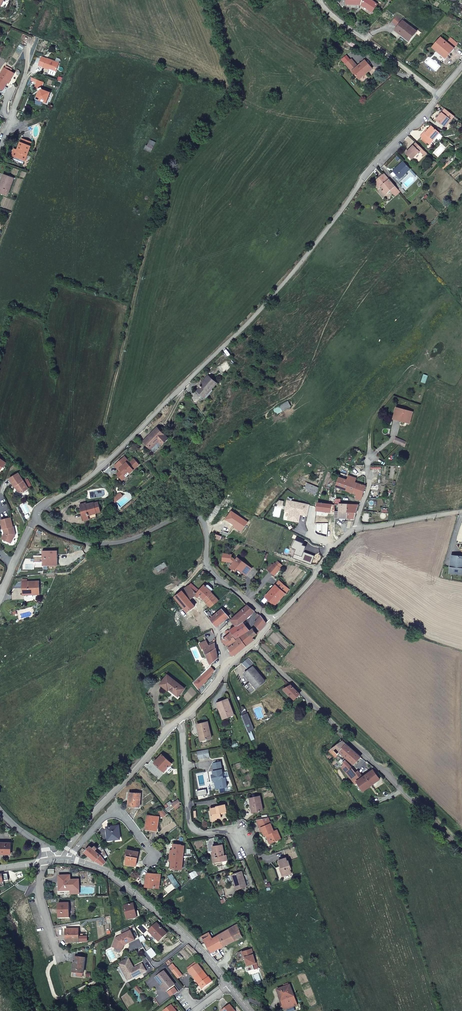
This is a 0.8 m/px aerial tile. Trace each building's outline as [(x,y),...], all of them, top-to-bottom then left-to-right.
[(347,4),(362,5),(369,9),(370,8),(374,10),(377,4),(371,0),(347,0),(347,4)] [(409,41),(417,32),(397,16),(392,22),(398,27),(395,30),(400,33),(401,32),(403,33),(402,35),(409,41)] [(433,47),(437,51),(438,50),(447,57),(458,43),(451,37),(449,40),(447,38),(445,41),(441,38),(433,47)] [(36,64),(54,71),(57,62),(40,56),(36,64)] [(346,64),(360,79),(367,73),(372,68),(365,61),(358,67),(352,59),(346,64)] [(1,67),(0,69),(0,92),(2,93),(5,86),(3,85),(5,81),(6,82),(11,72),(1,67)] [(367,73),(360,79),(363,83),(370,77),(367,73)] [(32,88),(36,89),(39,88),(42,82),(35,79),(32,88)] [(47,91),(40,89),(39,91),(37,90),(34,97),(37,98),(37,100),(44,103),(48,94),(46,93),(47,91)] [(454,116),(445,109),(436,120),(444,126),(450,120),(451,121),(454,116)] [(430,144),(440,133),(432,126),(429,130),(426,133),(425,132),(421,136),(430,144)] [(12,155),(13,157),(23,161),(29,145),(19,141),(16,149),(16,151),(13,152),(13,153),(12,155)] [(423,154),(425,156),(427,153),(416,143),(406,153),(415,162),(423,154)] [(415,162),(417,164),(425,156),(423,154),(415,162)] [(411,169),(404,161),(393,171),(397,175),(393,178),(399,183),(402,180),(400,179),(406,173),(411,169)] [(401,192),(384,173),(379,178),(381,180),(376,184),(380,188),(382,186),(384,189),(388,193),(390,190),(396,196),(401,192)] [(0,178),(0,193),(6,195),(12,178),(2,174),(0,178)] [(217,383),(208,375),(204,380),(205,382),(197,391),(205,398),(217,383)] [(292,399),(280,405),(282,411),(291,406),(290,405),(293,404),(292,399)] [(406,406),(398,404),(394,419),(402,421),(406,406)] [(162,445),(168,439),(157,427),(144,441),(151,449),(159,442),(162,445)] [(406,443),(396,438),(394,443),(404,447),(406,443)] [(155,453),(162,445),(159,442),(151,449),(155,453)] [(130,463),(124,456),(114,465),(119,470),(119,469),(120,470),(117,474),(121,478),(128,472),(130,473),(139,465),(134,459),(130,463)] [(128,472),(121,478),(122,480),(130,473),(128,472)] [(28,489),(19,473),(9,479),(14,487),(16,486),(18,492),(22,493),(28,489)] [(345,490),(349,480),(340,477),(336,487),(345,490)] [(345,490),(353,493),(357,483),(355,482),(350,481),(349,480),(345,490)] [(355,499),(360,500),(363,495),(366,486),(357,483),(353,493),(357,495),(355,499)] [(318,488),(311,484),(308,490),(307,492),(316,495),(318,488)] [(307,502),(306,501),(298,497),(294,504),(306,506),(307,502)] [(84,504),(80,505),(83,516),(89,515),(89,516),(95,514),(97,514),(97,513),(101,512),(98,502),(87,504),(84,505),(84,504)] [(334,513),(335,506),(317,503),(316,511),(323,512),(334,513)] [(348,505),(342,505),(339,505),(339,511),(335,512),(335,518),(348,519),(348,505)] [(353,525),(358,505),(348,505),(348,519),(351,519),(348,524),(353,525)] [(323,512),(316,511),(314,515),(312,524),(317,524),(325,523),(326,517),(323,517),(323,512)] [(1,520),(3,529),(5,529),(6,534),(7,534),(4,540),(11,543),(15,534),(10,518),(1,520)] [(317,524),(317,535),(328,535),(328,523),(325,523),(317,524)] [(297,543),(275,535),(271,545),(279,548),(280,545),(291,549),(290,552),(294,553),(297,543)] [(42,565),(58,565),(57,554),(67,554),(67,548),(62,546),(58,546),(57,551),(42,551),(42,556),(34,556),(33,563),(42,562),(42,565)] [(223,553),(223,560),(232,561),(234,563),(230,567),(235,571),(237,568),(246,575),(252,568),(238,557),(236,560),(231,558),(231,555),(223,553)] [(453,556),(452,567),(450,567),(450,573),(461,574),(461,557),(453,556)] [(281,568),(275,563),(269,570),(275,576),(281,568)] [(39,594),(39,581),(22,582),(22,588),(24,588),(24,589),(23,590),(23,595),(39,594)] [(289,589),(279,581),(266,597),(275,605),(289,589)] [(194,588),(193,589),(197,593),(203,600),(211,591),(213,589),(211,588),(209,589),(204,585),(198,591),(194,588)] [(193,589),(189,586),(182,590),(189,599),(194,596),(197,593),(193,589)] [(189,599),(182,590),(174,597),(196,623),(204,617),(201,613),(189,599)] [(204,600),(210,607),(219,600),(211,591),(203,600),(204,600)] [(203,600),(197,593),(194,596),(197,598),(201,602),(204,600),(203,600)] [(247,605),(231,620),(236,626),(230,630),(236,638),(249,630),(243,622),(255,611),(247,605)] [(210,619),(217,626),(229,617),(222,609),(210,619)] [(261,615),(258,613),(256,617),(258,619),(254,623),(260,631),(266,623),(261,615)] [(252,638),(257,634),(253,629),(248,632),(252,638)] [(228,631),(225,633),(228,636),(223,640),(226,645),(234,638),(229,632),(228,631)] [(253,640),(252,638),(248,632),(240,637),(247,645),(253,640)] [(247,645),(240,637),(235,639),(237,640),(229,647),(232,651),(235,655),(247,645)] [(237,640),(235,639),(234,638),(226,645),(229,647),(237,640)] [(206,640),(200,643),(203,648),(206,655),(211,665),(218,658),(216,648),(213,650),(210,645),(208,646),(206,640)] [(249,658),(243,663),(248,669),(253,664),(249,658)] [(253,667),(245,674),(249,679),(256,687),(264,681),(253,667)] [(168,675),(160,684),(168,690),(169,689),(178,696),(184,688),(168,675)] [(256,687),(249,679),(244,682),(251,691),(256,687)] [(299,694),(290,684),(283,688),(294,699),(299,694)] [(217,703),(221,712),(222,711),(225,718),(234,714),(228,699),(217,703)] [(241,715),(247,731),(254,728),(247,713),(241,715)] [(208,722),(197,724),(201,740),(211,738),(208,722)] [(347,744),(342,740),(331,748),(338,754),(347,744)] [(338,754),(340,756),(342,754),(354,764),(361,756),(347,744),(338,754)] [(208,750),(197,752),(199,759),(209,757),(208,750)] [(162,754),(155,762),(164,771),(172,763),(162,754)] [(337,760),(347,773),(352,768),(347,762),(345,763),(340,757),(337,760)] [(217,783),(215,783),(216,788),(227,786),(226,777),(224,778),(222,761),(214,762),(215,770),(213,770),(214,773),(215,779),(216,779),(217,783)] [(355,783),(358,781),(363,777),(359,770),(355,772),(352,768),(347,773),(355,783)] [(380,779),(374,769),(363,777),(358,781),(363,790),(380,779)] [(140,793),(129,792),(128,806),(140,806),(140,793)] [(260,796),(250,798),(253,812),(263,810),(260,796)] [(178,797),(172,802),(176,806),(180,803),(178,801),(179,799),(178,797)] [(211,808),(212,818),(217,817),(217,818),(221,817),(221,812),(226,811),(225,804),(216,806),(217,807),(211,808)] [(162,808),(158,811),(163,817),(167,814),(162,808)] [(159,816),(148,815),(146,828),(151,829),(151,831),(157,832),(159,816)] [(274,831),(268,817),(256,819),(260,828),(261,827),(264,835),(265,835),(267,834),(271,842),(281,838),(277,830),(274,831)] [(119,825),(107,827),(107,832),(109,831),(110,840),(120,838),(119,825)] [(0,843),(0,854),(10,854),(11,843),(0,843)] [(170,855),(183,856),(184,846),(174,844),(173,850),(171,850),(170,855)] [(222,844),(213,846),(215,862),(227,860),(226,854),(224,855),(222,844)] [(90,846),(85,851),(95,860),(102,865),(106,862),(100,854),(95,850),(97,848),(95,845),(92,848),(90,846)] [(138,852),(127,849),(126,855),(127,856),(126,864),(136,865),(138,852)] [(181,869),(183,856),(170,855),(170,860),(172,860),(171,868),(181,869)] [(286,857),(279,860),(281,867),(280,867),(283,876),(291,873),(290,869),(291,868),(288,860),(287,860),(286,857)] [(241,871),(232,875),(236,889),(246,886),(241,871)] [(160,875),(147,873),(145,885),(159,887),(160,875)] [(0,876),(0,883),(4,883),(4,881),(8,880),(7,874),(0,876)] [(70,876),(59,876),(59,891),(71,890),(70,876)] [(69,903),(58,904),(58,914),(60,914),(60,918),(70,918),(69,903)] [(133,904),(124,906),(128,920),(136,917),(133,904)] [(149,932),(157,940),(161,937),(163,938),(167,934),(157,924),(149,932)] [(237,924),(229,929),(235,940),(243,937),(237,924)] [(135,940),(130,931),(129,928),(122,932),(123,935),(116,938),(113,947),(122,950),(124,946),(135,940)] [(79,929),(66,929),(66,935),(67,935),(68,943),(79,942),(79,929)] [(229,929),(218,935),(223,946),(235,940),(229,929)] [(209,932),(202,936),(210,950),(217,946),(222,943),(218,935),(212,938),(209,932)] [(143,936),(139,938),(142,945),(147,942),(143,936)] [(218,948),(217,946),(210,950),(213,955),(220,952),(218,948)] [(152,948),(147,952),(152,958),(156,954),(152,948)] [(253,954),(244,956),(246,966),(256,963),(253,954)] [(85,959),(75,958),(73,973),(81,973),(82,968),(84,969),(85,959)] [(133,966),(128,958),(118,963),(120,967),(118,968),(122,975),(124,974),(128,981),(146,971),(142,964),(134,968),(132,969),(131,967),(133,966)] [(189,971),(195,979),(196,978),(201,985),(200,986),(203,990),(212,983),(209,979),(198,965),(189,971)] [(156,978),(162,987),(163,986),(167,991),(175,986),(165,972),(156,978)] [(178,972),(174,974),(179,980),(182,977),(178,972)] [(290,985),(278,990),(282,1000),(283,1004),(282,1006),(286,1009),(297,1005),(290,985)] [(175,989),(169,993),(172,997),(178,993),(175,989)]
